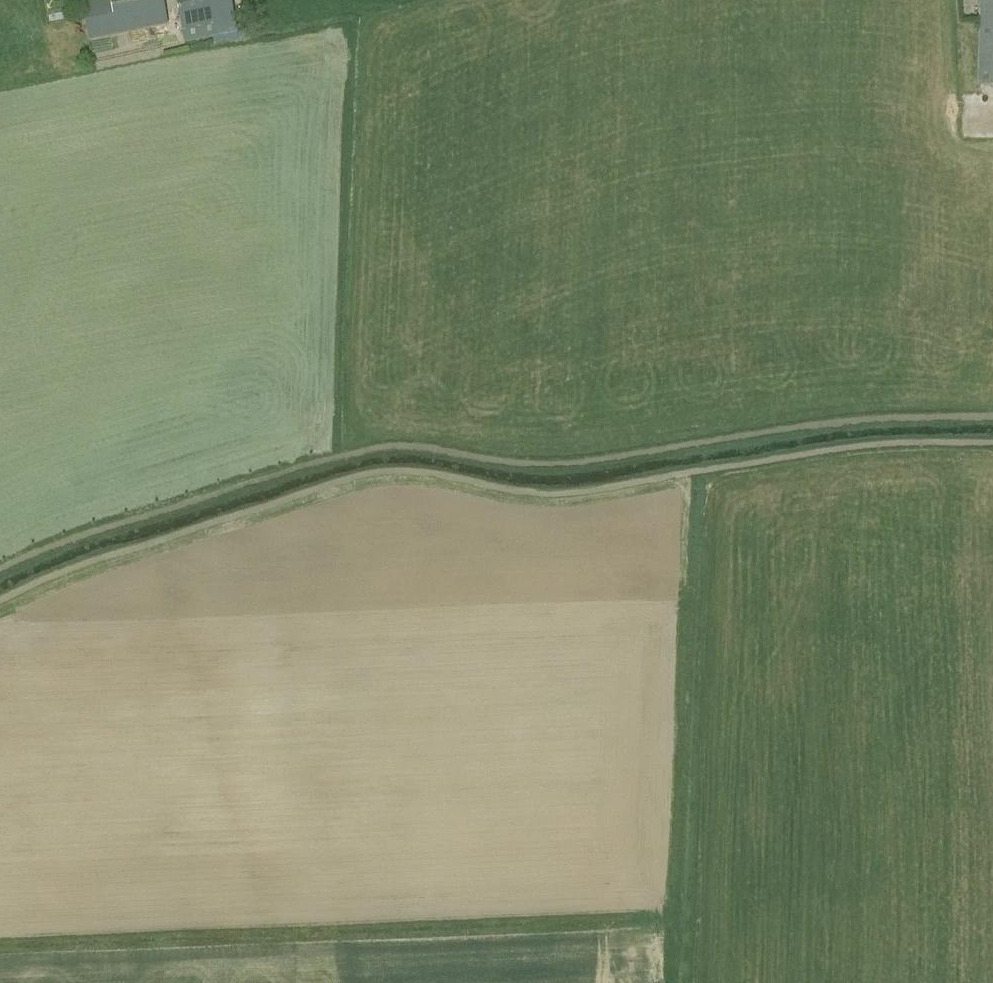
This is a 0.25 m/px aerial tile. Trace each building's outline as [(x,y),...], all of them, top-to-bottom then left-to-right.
[(81,3),(83,17),(88,41),(167,26),(162,0),(98,0),(81,3)] [(183,44),(236,35),(230,0),(175,0),(183,44)] [(978,22),(977,86),(992,87),(992,0),(978,0),(978,22)]
